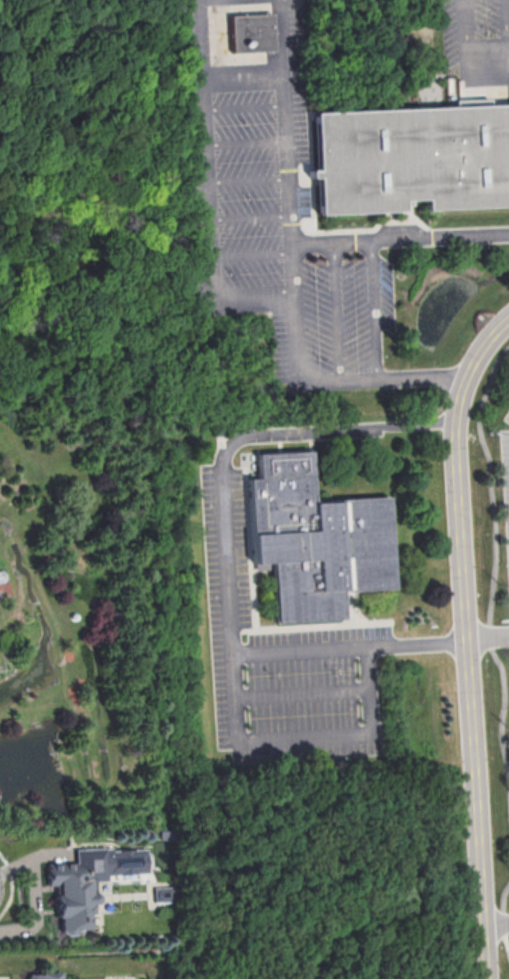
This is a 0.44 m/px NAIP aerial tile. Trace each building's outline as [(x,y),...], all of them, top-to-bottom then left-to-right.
[(232,15),(233,51),(273,50),(273,14),(232,15)] [(320,212),(401,209),(401,198),(424,197),(425,209),(508,205),(508,104),(315,112),(320,212)] [(344,589),(394,586),(390,497),(314,501),(312,450),(257,452),(258,478),(250,478),(255,561),(276,560),(279,620),(346,616),(344,589)] [(146,848),(75,850),(76,863),(48,863),(48,885),(57,885),(58,934),(75,934),(75,929),(91,928),(90,903),(97,903),(96,881),(107,880),(106,874),(146,873),(146,848)]
